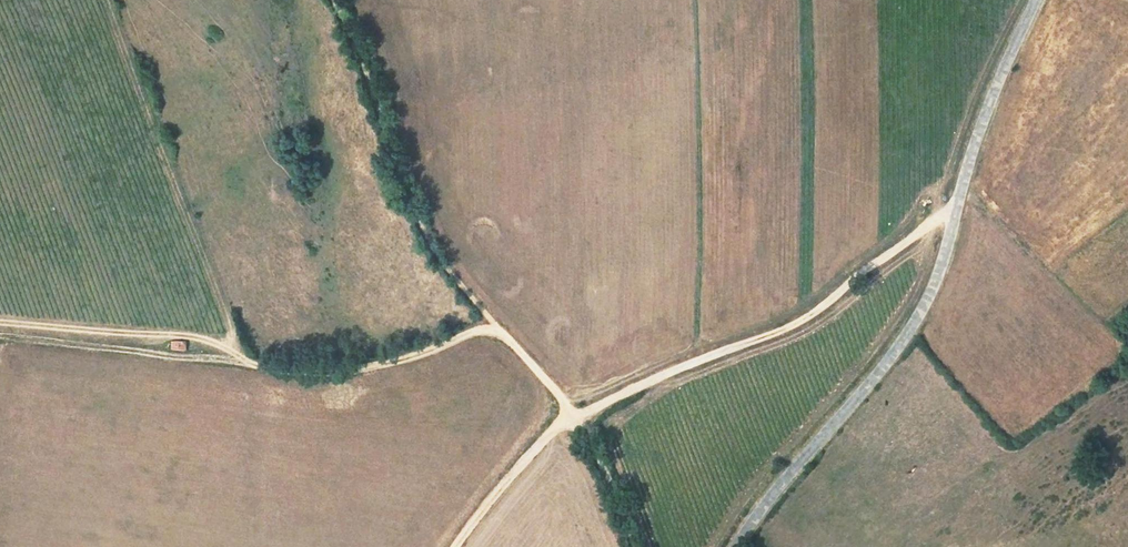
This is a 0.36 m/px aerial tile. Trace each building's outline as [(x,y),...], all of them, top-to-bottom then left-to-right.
[(180,342),(194,344),(195,332),(181,331),(180,342)]
